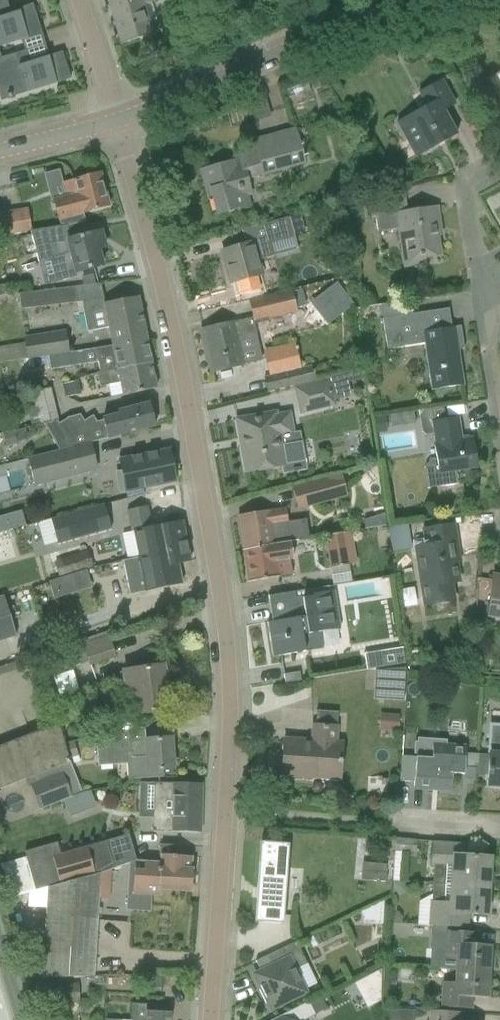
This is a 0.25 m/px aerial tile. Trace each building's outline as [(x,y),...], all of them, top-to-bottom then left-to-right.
[(41,33),(32,4),(17,8),(18,11),(11,13),(6,0),(4,0),(0,1),(0,46),(41,33)] [(121,43),(151,34),(147,21),(156,19),(151,1),(155,0),(112,0),(107,1),(121,43)] [(68,79),(60,53),(59,53),(47,57),(27,63),(24,51),(0,58),(0,100),(5,99),(6,100),(9,99),(9,98),(68,79)] [(489,79),(499,100),(499,73),(489,79)] [(322,74),(310,78),(314,89),(326,84),(322,74)] [(410,139),(419,156),(456,135),(442,111),(454,104),(440,80),(418,92),(426,106),(396,122),(406,141),(410,139)] [(209,188),(216,214),(251,204),(248,196),(252,196),(248,180),(304,164),(295,131),(254,142),(255,145),(235,151),(239,164),(232,166),(231,162),(201,171),(206,189),(209,188)] [(53,201),(60,227),(85,222),(83,213),(109,206),(100,173),(72,181),(73,181),(63,184),(66,197),(53,201)] [(400,229),(405,267),(424,264),(423,258),(439,255),(434,225),(438,225),(436,207),(406,212),(403,189),(368,198),(371,218),(376,217),(378,232),(400,229)] [(2,237),(30,232),(27,211),(0,215),(0,223),(2,237)] [(289,217),(276,221),(282,240),(294,236),(289,217)] [(242,246),(223,251),(231,282),(251,276),(259,274),(255,258),(273,253),(270,243),(264,224),(241,230),(245,245),(242,246)] [(70,254),(75,273),(82,271),(102,266),(97,250),(104,248),(100,232),(93,234),(93,233),(66,240),(66,241),(60,243),(56,227),(30,232),(38,262),(53,258),(70,254)] [(330,264),(329,275),(339,276),(340,265),(330,264)] [(336,282),(322,293),(339,316),(353,306),(336,282)] [(11,294),(9,284),(0,285),(0,295),(11,294)] [(100,285),(19,293),(21,310),(82,302),(84,313),(87,331),(87,332),(109,327),(112,346),(146,339),(137,299),(104,305),(100,285)] [(252,301),(257,324),(269,321),(272,317),(296,311),(291,292),(252,301)] [(451,328),(448,309),(383,319),(387,349),(424,344),(431,390),(443,388),(463,385),(456,339),(462,338),(460,326),(451,328)] [(221,325),(201,330),(212,372),(231,368),(243,365),(243,364),(262,360),(253,318),(251,318),(221,325)] [(34,358),(69,353),(66,332),(23,338),(24,343),(0,347),(0,363),(34,358)] [(98,362),(101,372),(151,363),(146,339),(112,346),(69,353),(34,358),(18,360),(20,372),(50,367),(50,370),(98,362)] [(295,343),(263,350),(269,377),(266,378),(265,378),(268,392),(316,381),(312,366),(301,368),(295,343)] [(100,387),(119,382),(122,395),(156,388),(151,363),(101,372),(97,373),(100,387)] [(295,388),(301,413),(336,404),(333,392),(343,390),(340,378),(295,388)] [(78,381),(63,384),(66,397),(81,394),(78,381)] [(26,395),(24,395),(30,419),(31,426),(43,424),(56,420),(59,420),(51,389),(31,393),(26,395)] [(56,420),(43,424),(59,451),(73,447),(124,434),(134,432),(154,426),(148,404),(128,409),(118,412),(118,413),(102,417),(104,426),(99,427),(92,415),(83,421),(79,414),(59,420),(56,420)] [(274,413),(236,420),(239,437),(242,437),(244,447),(241,448),(245,472),(281,466),(282,474),(306,469),(299,431),(291,433),(288,414),(275,416),(274,413)] [(384,416),(373,417),(374,429),(385,428),(384,416)] [(434,444),(439,474),(441,487),(458,484),(456,471),(476,468),(471,438),(461,440),(458,419),(432,423),(434,434),(435,444),(434,444)] [(7,433),(2,434),(6,447),(11,446),(16,444),(13,432),(13,431),(7,433)] [(90,443),(27,459),(34,485),(97,469),(90,443)] [(168,450),(149,454),(126,459),(118,460),(121,471),(114,473),(118,494),(125,493),(125,491),(132,490),(155,485),(174,481),(168,450)] [(293,488),(298,509),(347,495),(341,475),(293,488)] [(71,514),(37,523),(43,547),(57,543),(57,544),(111,529),(104,505),(71,514)] [(353,506),(354,527),(384,525),(383,505),(353,506)] [(147,506),(127,511),(132,532),(133,532),(136,551),(138,558),(138,559),(167,553),(170,565),(177,564),(189,562),(185,542),(181,521),(161,525),(151,528),(147,506)] [(243,551),(273,545),(273,544),(290,541),(305,538),(305,539),(309,539),(306,520),(288,522),(286,508),(237,516),(242,551),(243,551)] [(0,517),(0,533),(25,526),(21,511),(0,517)] [(391,550),(410,545),(404,524),(386,528),(391,550)] [(416,548),(425,604),(454,600),(451,583),(458,582),(454,560),(458,560),(453,525),(434,528),(424,530),(427,546),(416,548)] [(351,532),(324,536),(329,567),(349,563),(356,562),(351,532)] [(273,545),(243,551),(248,581),(268,578),(290,575),(293,575),(290,559),(293,559),(290,541),(273,544),(273,545)] [(88,551),(71,557),(76,573),(86,570),(93,568),(90,560),(88,551)] [(122,561),(129,594),(145,590),(146,591),(161,587),(180,584),(176,564),(177,564),(170,565),(167,553),(138,559),(138,558),(127,560),(122,561)] [(492,576),(490,596),(488,616),(499,618),(499,577),(492,576)] [(274,633),(268,634),(272,657),(292,654),(324,649),(321,632),(341,629),(334,591),(329,592),(328,587),(295,592),(288,594),(268,597),(272,622),(274,633)] [(0,597),(0,642),(16,637),(3,596),(0,597)] [(54,658),(59,672),(89,662),(90,666),(114,658),(107,637),(84,644),(83,641),(42,654),(44,662),(54,658)] [(366,670),(405,664),(402,648),(363,654),(366,670)] [(0,667),(0,676),(44,662),(42,654),(0,667)] [(411,657),(407,662),(408,667),(412,670),(417,670),(421,665),(419,660),(415,657),(411,657)] [(131,687),(135,715),(169,710),(168,704),(174,703),(171,686),(165,687),(162,666),(122,672),(124,688),(131,687)] [(375,670),(373,699),(403,701),(405,668),(375,670)] [(284,675),(285,683),(301,681),(299,672),(284,675)] [(380,714),(379,730),(398,731),(400,716),(380,714)] [(283,744),(281,776),(339,780),(340,759),(342,740),(339,740),(340,726),(337,726),(337,723),(315,721),(313,721),(311,738),(311,746),(283,744)] [(0,746),(0,789),(5,787),(28,779),(28,778),(71,761),(70,759),(69,759),(65,744),(58,724),(0,746)] [(486,786),(499,787),(499,724),(489,724),(486,786)] [(108,735),(96,738),(98,766),(127,764),(128,780),(162,777),(162,771),(173,770),(171,738),(109,742),(108,735)] [(72,758),(74,764),(80,763),(74,741),(65,744),(69,759),(70,759),(72,758)] [(401,756),(400,782),(413,783),(413,787),(451,789),(451,774),(463,775),(464,767),(465,755),(465,749),(465,745),(432,743),(432,747),(431,755),(431,758),(416,757),(401,756)] [(465,754),(464,767),(476,767),(476,754),(465,754)] [(488,755),(476,754),(476,767),(475,775),(487,776),(488,755)] [(28,778),(28,779),(40,811),(72,797),(71,795),(82,792),(71,761),(28,778)] [(475,780),(475,775),(476,767),(464,767),(463,775),(463,779),(475,780)] [(180,832),(200,833),(201,784),(173,783),(173,784),(153,783),(153,799),(152,831),(180,832)] [(64,801),(68,812),(94,802),(90,791),(64,801)] [(415,853),(416,839),(395,838),(394,852),(415,853)] [(26,857),(0,865),(10,898),(48,887),(99,871),(112,867),(113,867),(106,841),(60,854),(57,843),(25,852),(26,857)] [(433,842),(432,864),(434,864),(446,865),(445,885),(449,885),(488,888),(490,857),(462,855),(463,844),(454,843),(433,842)] [(263,846),(262,846),(259,901),(255,901),(254,922),(279,924),(279,919),(283,919),(288,844),(267,843),(263,843),(263,846)] [(132,894),(159,896),(159,890),(190,891),(191,881),(193,881),(193,874),(191,874),(192,857),(177,856),(177,846),(160,845),(159,862),(144,861),(144,870),(133,869),(132,894)] [(374,864),(373,881),(384,882),(386,865),(374,864)] [(48,887),(42,977),(49,977),(49,978),(93,977),(97,898),(99,871),(48,887)] [(392,882),(391,895),(400,896),(405,891),(405,883),(392,882)] [(430,926),(467,929),(468,914),(487,915),(488,888),(433,884),(432,903),(431,903),(430,926)] [(363,924),(382,924),(383,900),(360,911),(363,917),(363,924)] [(390,923),(403,923),(402,916),(399,911),(391,911),(390,923)] [(431,933),(431,950),(437,950),(436,969),(455,970),(489,972),(491,946),(476,945),(476,933),(457,932),(446,932),(445,932),(445,934),(431,933)] [(273,953),(255,961),(260,972),(258,973),(260,978),(256,980),(261,989),(259,990),(266,1004),(268,1003),(271,1009),(289,1000),(308,991),(306,988),(297,969),(307,964),(296,942),(273,953)] [(372,975),(354,984),(358,993),(375,984),(380,981),(381,970),(372,975)] [(451,1008),(471,1009),(472,997),(487,998),(489,972),(455,970),(454,983),(442,983),(441,1007),(451,1008)] [(150,975),(149,988),(163,988),(164,975),(150,975)] [(388,976),(387,986),(395,987),(396,977),(388,976)] [(42,978),(35,978),(42,1001),(55,998),(49,978),(49,977),(42,977),(42,978)] [(60,984),(60,1004),(79,1003),(78,983),(60,984)] [(315,1015),(327,1009),(322,998),(309,1004),(308,1002),(272,1019),(305,1019),(315,1015)] [(170,1007),(146,1005),(145,1019),(169,1019),(170,1007)] [(386,1019),(397,1019),(398,1010),(386,1009),(386,1019)] [(429,1019),(459,1019),(460,1012),(430,1010),(429,1019)]
